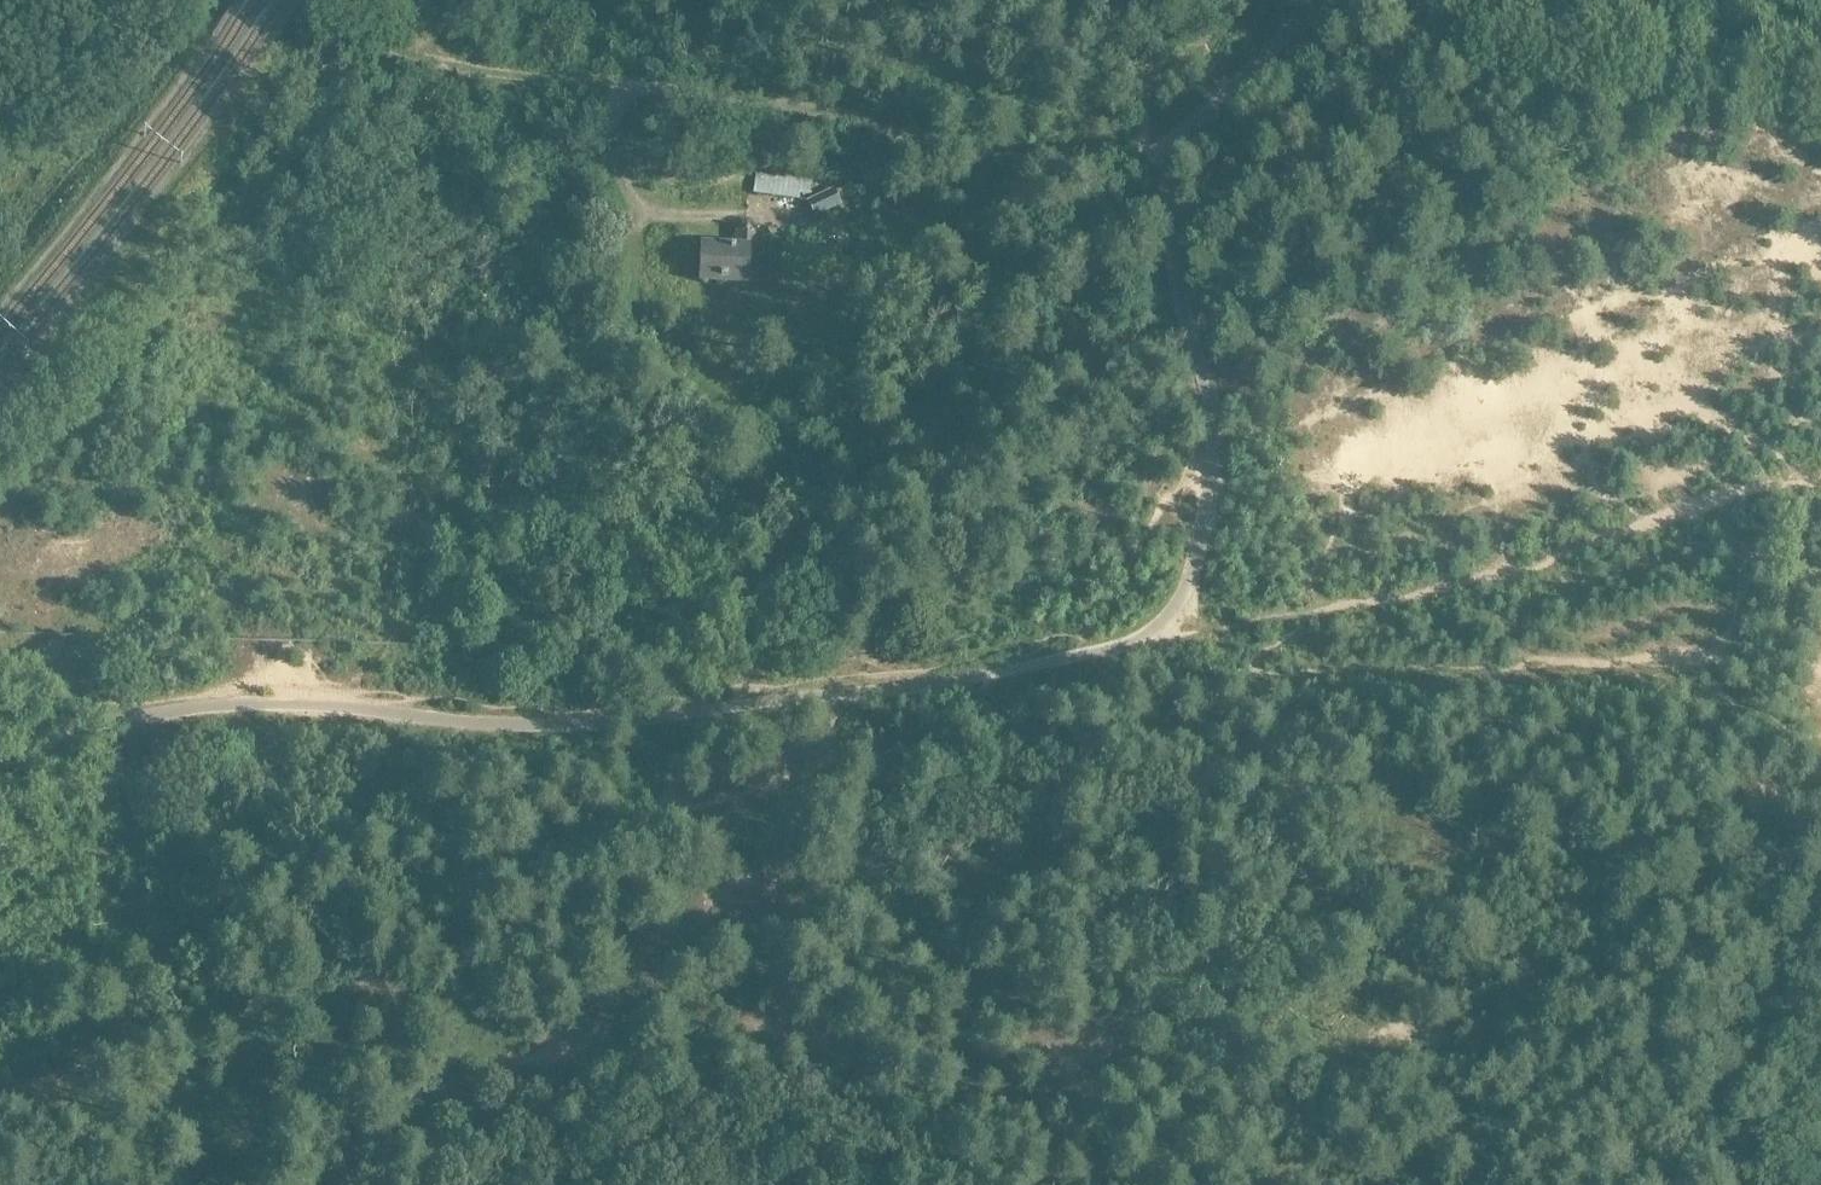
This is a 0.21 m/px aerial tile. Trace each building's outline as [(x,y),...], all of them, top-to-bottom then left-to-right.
[(802,195),(811,196),(813,178),(754,173),(753,195),(802,200),(802,195)] [(841,204),(834,188),(806,201),(812,217),(841,204)] [(744,249),(756,249),(756,229),(734,229),(734,244),(704,242),(703,281),(743,283),(744,249)]
